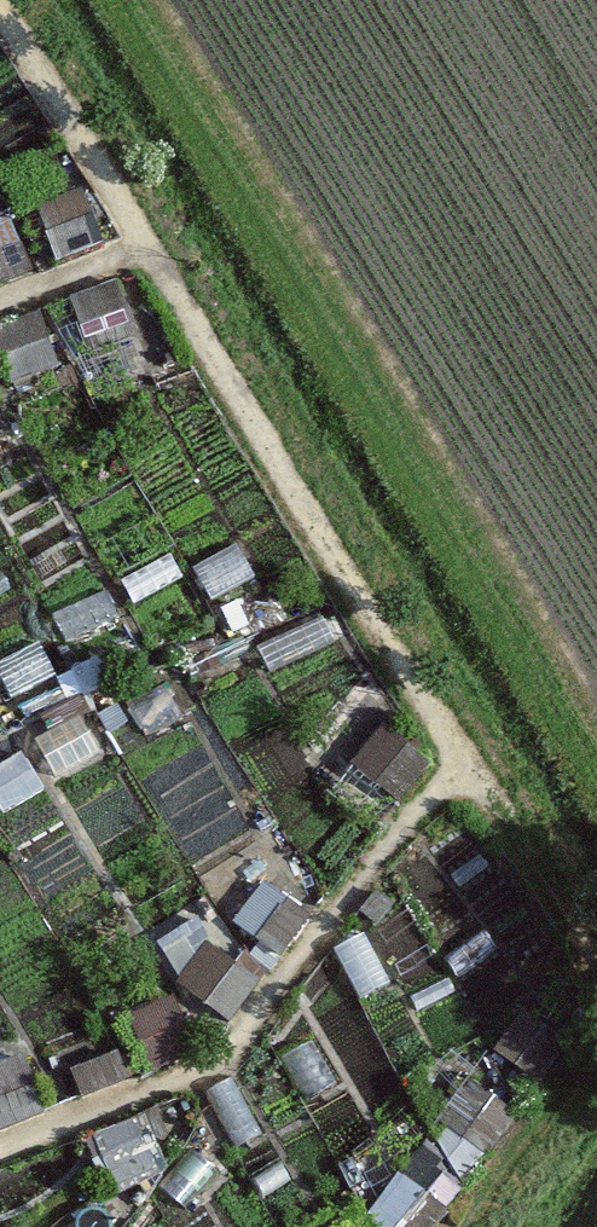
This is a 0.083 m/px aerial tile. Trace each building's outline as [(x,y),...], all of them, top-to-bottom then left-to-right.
[(85,191),(35,212),(57,265),(107,244),(85,191)] [(0,225),(0,288),(31,275),(9,222),(0,225)] [(118,283),(67,304),(89,357),(140,336),(118,283)] [(0,331),(0,364),(10,389),(61,368),(39,315),(0,331)] [(235,548),(193,570),(209,603),(252,580),(235,548)] [(322,618),(256,651),(268,675),(334,643),(322,618)] [(0,666),(0,676),(13,701),(56,678),(39,646),(0,666)] [(165,686),(126,705),(142,737),(181,718),(165,686)] [(80,723),(37,746),(54,778),(97,755),(80,723)] [(383,731),(350,774),(396,809),(429,766),(383,731)] [(0,769),(0,816),(1,817),(42,794),(20,757),(0,769)] [(263,883),(230,926),(276,961),(309,918),(263,883)] [(483,930),(443,960),(472,1000),(513,970),(483,930)] [(363,936),(333,952),(360,1003),(390,987),(363,936)] [(212,947),(179,990),(225,1025),(258,982),(212,947)] [(173,1003),(123,1023),(145,1077),(195,1056),(173,1003)] [(522,1014),(489,1057),(535,1093),(568,1049),(522,1014)] [(312,1041),(282,1057),(309,1108),(339,1092),(312,1041)] [(117,1053),(68,1074),(79,1101),(128,1080),(117,1053)] [(0,1070),(0,1133),(47,1113),(25,1060),(0,1070)] [(470,1080),(437,1123),(483,1158),(516,1115),(470,1080)] [(235,1081),(205,1097),(232,1147),(263,1131),(235,1081)] [(143,1120),(92,1140),(114,1194),(165,1173),(143,1120)] [(367,1220),(376,1226),(434,1226),(446,1212),(400,1177),(367,1220)]
